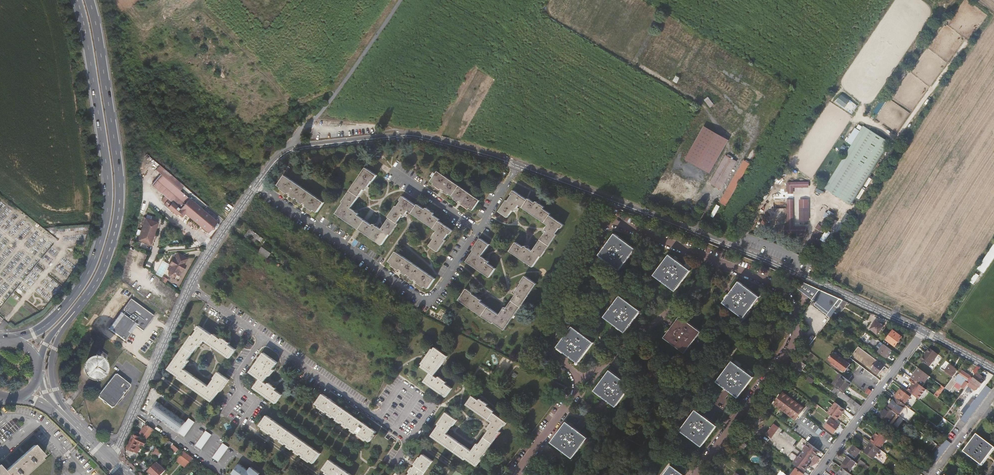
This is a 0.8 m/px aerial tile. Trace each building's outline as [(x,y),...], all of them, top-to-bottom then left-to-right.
[(845,107),(850,101),(842,94),(837,100),(845,107)] [(827,180),(853,196),(888,141),(863,124),(827,180)] [(711,175),(728,144),(703,131),(686,161),(711,175)] [(433,237),(435,238),(430,245),(438,251),(446,240),(445,239),(449,233),(450,235),(453,231),(439,222),(440,220),(432,215),(434,213),(432,212),(426,208),(424,209),(417,204),(416,206),(414,204),(402,196),(400,200),(401,201),(397,207),(396,206),(388,217),(390,218),(382,229),(376,225),(374,224),(373,226),(368,222),(363,219),(357,215),(358,213),(356,212),(355,211),(351,208),(356,200),(364,189),(366,190),(367,188),(372,181),(373,181),(377,174),(367,166),(343,200),(344,201),(336,213),(344,219),(352,224),(358,228),(361,230),(364,233),(367,235),(375,241),(382,246),(389,235),(390,235),(391,235),(399,224),(397,223),(402,216),(404,216),(405,215),(408,210),(438,231),(433,237)] [(470,209),(471,208),(473,210),(480,200),(438,172),(437,174),(436,173),(433,176),(434,178),(432,181),(435,184),(434,185),(449,195),(450,194),(456,198),(455,199),(470,209)] [(208,231),(217,220),(160,175),(152,184),(172,201),(167,206),(176,214),(178,212),(181,215),(185,212),(208,231)] [(318,212),(325,202),(286,175),(279,185),(282,187),(281,188),(296,198),(297,197),(300,199),(299,201),(314,211),(315,210),(318,212)] [(728,201),(732,203),(745,179),(742,177),(728,201)] [(807,184),(807,180),(786,180),(787,191),(791,191),(791,184),(807,184)] [(544,231),(546,232),(533,251),(528,247),(525,245),(524,247),(517,242),(510,251),(533,267),(541,256),(542,257),(558,235),(556,234),(560,228),(562,229),(564,225),(551,216),(551,214),(544,209),(545,207),(539,203),(538,202),(538,201),(536,203),(529,199),(528,200),(527,200),(526,199),(515,190),(512,195),(512,196),(508,202),(507,201),(500,212),(508,218),(511,214),(512,212),(513,210),(515,211),(516,209),(520,204),(520,205),(547,223),(549,224),(545,229),(544,231)] [(787,231),(805,230),(805,226),(792,226),(791,197),(787,197),(787,231)] [(799,197),(799,219),(807,219),(807,198),(799,197)] [(835,213),(837,209),(829,204),(826,208),(835,213)] [(828,217),(830,213),(826,211),(824,214),(825,215),(820,223),(819,222),(816,226),(820,229),(822,225),(824,226),(830,218),(828,217)] [(847,212),(841,221),(847,224),(852,215),(847,212)] [(143,245),(155,248),(161,226),(146,222),(145,229),(147,230),(143,245)] [(258,238),(260,235),(250,228),(248,232),(258,238)] [(823,236),(832,242),(836,236),(827,230),(823,236)] [(620,271),(636,249),(616,234),(600,255),(620,271)] [(475,251),(467,262),(490,277),(496,269),(489,264),(490,262),(489,261),(482,256),(490,244),(481,239),(473,250),(475,251)] [(993,255),(993,242),(979,265),(985,269),(993,255)] [(429,289),(436,279),(435,279),(397,252),(390,261),(393,264),(393,265),(407,275),(408,274),(412,276),(411,278),(424,287),(426,288),(427,287),(429,289)] [(184,265),(183,264),(187,258),(177,253),(174,259),(173,259),(167,269),(169,271),(168,273),(169,276),(172,277),(174,277),(176,274),(178,275),(184,265)] [(675,290),(690,269),(679,261),(669,253),(654,274),(675,290)] [(982,272),(978,270),(973,279),(976,281),(982,272)] [(493,323),(494,321),(505,329),(537,284),(525,276),(521,282),(522,283),(515,292),(517,294),(507,308),(505,307),(503,310),(502,312),(500,315),(482,304),(481,302),(482,300),(472,294),(473,293),(467,289),(459,299),(493,323)] [(743,318),(759,296),(738,281),(723,302),(743,318)] [(836,311),(837,310),(843,301),(803,283),(797,291),(811,302),(809,304),(826,317),(833,307),(836,309),(835,310),(836,311)] [(620,295),(604,316),(624,331),(640,310),(620,295)] [(154,314),(130,298),(123,308),(126,309),(116,322),(114,321),(112,323),(114,325),(113,327),(111,325),(109,328),(125,339),(132,330),(130,329),(134,323),(136,324),(143,330),(154,314)] [(844,309),(843,308),(847,303),(843,301),(837,310),(841,313),(844,309)] [(836,309),(833,307),(826,317),(830,319),(834,313),(836,311),(835,310),(836,309)] [(123,308),(114,321),(116,322),(126,309),(123,308)] [(837,316),(834,313),(830,319),(829,320),(832,322),(837,316)] [(687,354),(702,333),(682,317),(666,338),(687,354)] [(832,322),(829,320),(823,329),(825,331),(832,322)] [(878,335),(883,328),(876,322),(870,330),(878,335)] [(593,340),(572,325),(557,347),(579,361),(593,340)] [(190,357),(197,346),(199,347),(201,344),(204,341),(229,358),(235,349),(229,345),(230,343),(222,338),(221,339),(213,334),(212,335),(198,326),(195,330),(197,331),(193,336),(191,335),(168,370),(178,377),(178,378),(212,402),(220,391),(221,392),(229,380),(223,376),(218,373),(214,378),(215,379),(213,381),(209,387),(184,370),(188,364),(189,362),(187,361),(190,357)] [(895,346),(902,336),(892,329),(887,335),(888,336),(886,340),(895,346)] [(878,352),(886,358),(892,351),(880,342),(877,346),(880,348),(878,352)] [(430,372),(424,381),(446,396),(452,387),(446,383),(447,381),(445,380),(439,375),(438,377),(435,375),(448,355),(435,346),(433,349),(432,348),(428,354),(422,363),(423,364),(421,366),(430,372)] [(104,359),(108,355),(100,348),(97,353),(104,359)] [(925,363),(931,355),(924,349),(918,357),(925,363)] [(272,368),(277,362),(263,352),(250,371),(260,379),(254,387),(276,403),(282,394),(276,389),(277,388),(269,382),(268,384),(264,381),(268,375),(269,376),(274,370),(272,368)] [(836,366),(837,367),(836,368),(839,370),(840,369),(845,372),(850,365),(846,361),(847,360),(844,358),(843,360),(841,358),(842,357),(838,354),(837,355),(834,353),(828,360),(832,363),(831,364),(834,367),(836,366)] [(803,365),(807,359),(802,355),(798,361),(803,365)] [(798,361),(791,371),(798,377),(800,375),(795,371),(798,368),(802,371),(805,366),(803,365),(798,361)] [(738,399),(754,378),(733,362),(718,383),(738,399)] [(884,367),(877,362),(871,370),(878,375),(884,367)] [(95,373),(97,369),(94,365),(91,363),(88,365),(86,367),(85,370),(86,373),(89,376),(93,376),(95,373)] [(944,371),(953,378),(956,374),(957,372),(958,372),(949,365),(944,371)] [(922,386),(929,376),(919,368),(911,378),(914,381),(916,382),(922,386)] [(616,406),(632,386),(611,370),(595,390),(616,406)] [(961,375),(959,377),(956,374),(953,378),(945,388),(949,391),(956,381),(963,386),(961,388),(964,390),(968,384),(967,383),(971,378),(963,372),(961,375)] [(124,397),(132,385),(117,373),(99,396),(114,408),(124,397)] [(981,377),(981,376),(978,373),(977,374),(973,379),(971,381),(980,388),(986,381),(982,379),(981,377)] [(914,381),(911,378),(905,374),(899,382),(908,388),(914,381)] [(832,386),(835,388),(843,377),(840,375),(832,386)] [(843,394),(851,383),(843,377),(835,388),(843,394)] [(922,386),(916,382),(909,392),(918,399),(926,389),(922,386)] [(941,394),(945,387),(941,385),(935,396),(937,397),(939,393),(941,394)] [(847,403),(850,399),(843,394),(835,388),(832,392),(847,403)] [(910,397),(901,390),(895,397),(896,398),(905,405),(910,397)] [(771,404),(783,412),(792,400),(782,392),(780,395),(778,394),(771,404)] [(366,441),(367,440),(384,452),(387,447),(389,448),(392,444),(390,443),(391,441),(323,394),(316,404),(320,406),(319,407),(366,441)] [(477,464),(501,431),(499,430),(503,424),(505,425),(507,421),(493,412),(494,410),(487,405),(488,403),(483,400),(480,398),(479,400),(472,395),(466,404),(492,421),(488,427),(489,428),(479,442),(478,441),(475,445),(472,450),(447,432),(451,427),(452,424),(453,425),(457,419),(446,411),(438,423),(439,424),(432,435),(466,458),(467,457),(477,464)] [(905,405),(896,398),(888,408),(897,415),(899,416),(906,406),(905,405)] [(799,419),(806,409),(792,400),(783,412),(795,421),(798,418),(799,419)] [(151,412),(180,432),(187,423),(157,402),(153,407),(154,407),(151,412)] [(835,403),(828,413),(837,420),(845,410),(835,403)] [(888,408),(887,407),(880,417),(890,425),(897,415),(888,408)] [(702,447),(718,427),(697,410),(681,430),(702,447)] [(310,462),(311,461),(315,463),(322,453),(268,416),(261,425),(264,428),(263,429),(310,462)] [(179,433),(185,437),(195,423),(190,419),(187,423),(180,432),(179,433)] [(833,433),(839,425),(831,419),(825,427),(833,433)] [(572,458),(588,437),(567,420),(550,441),(572,458)] [(147,438),(153,429),(146,424),(143,429),(142,428),(140,430),(141,431),(140,433),(147,438)] [(779,428),(774,424),(769,430),(774,434),(779,428)] [(742,443),(750,431),(747,429),(739,440),(742,443)] [(766,435),(771,439),(774,434),(769,430),(766,435)] [(201,450),(211,436),(206,432),(195,446),(201,450)] [(887,439),(878,432),(871,442),(871,443),(880,449),(887,439)] [(144,439),(138,436),(134,434),(128,448),(132,450),(137,440),(142,443),(144,439)] [(993,450),(993,448),(982,439),(978,435),(965,452),(982,466),(989,457),(990,456),(993,450)] [(951,443),(946,439),(930,460),(936,464),(951,443)] [(743,451),(746,446),(742,443),(739,440),(735,446),(743,451)] [(814,457),(815,457),(820,451),(808,442),(803,449),(804,450),(802,453),(811,460),(814,457)] [(49,454),(39,443),(6,473),(0,466),(0,474),(27,474),(49,454)] [(880,449),(871,443),(864,453),(873,460),(881,449),(880,449)] [(218,463),(228,448),(223,444),(213,458),(218,463)] [(857,459),(863,452),(854,446),(849,453),(857,459)] [(160,457),(163,453),(158,448),(154,452),(160,457)] [(194,459),(184,451),(178,458),(187,467),(192,461),(194,459)] [(802,453),(799,457),(808,464),(811,460),(802,453)] [(420,459),(419,458),(407,474),(423,474),(432,461),(423,455),(420,459)] [(797,456),(793,462),(805,471),(808,467),(806,465),(808,464),(799,457),(797,456)] [(849,474),(857,463),(849,457),(841,468),(843,469),(849,474)] [(178,458),(176,461),(185,469),(187,467),(178,458)] [(205,466),(194,459),(192,461),(203,468),(205,466)] [(331,460),(324,469),(327,472),(326,473),(328,474),(352,474),(331,460)] [(145,471),(148,468),(142,462),(139,465),(145,471)] [(157,462),(148,471),(153,474),(162,474),(166,471),(157,462)] [(260,474),(248,465),(246,469),(239,464),(232,474),(234,474),(259,474),(260,474)] [(209,474),(210,474),(214,474),(215,474),(205,466),(203,468),(201,470),(208,474),(209,474)]
